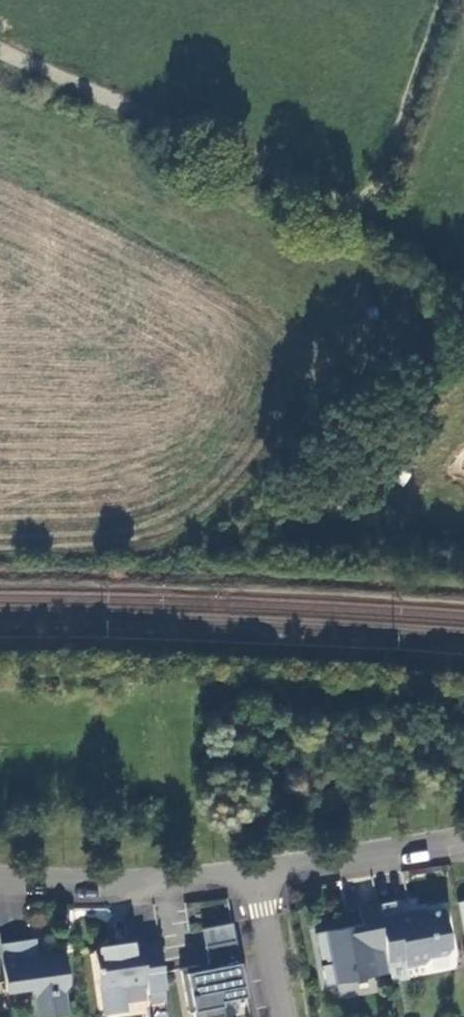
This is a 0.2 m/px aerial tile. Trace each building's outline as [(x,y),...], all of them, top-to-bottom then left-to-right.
[(377,975),(372,950),(387,947),(380,915),(378,904),(360,908),(363,923),(317,932),(323,959),(328,958),(332,957),(333,963),(329,964),(324,965),(328,985),(377,975)] [(380,915),(387,947),(390,964),(407,961),(408,966),(428,962),(432,956),(449,953),(453,947),(445,908),(417,914),(416,911),(399,914),(398,912),(380,915)] [(203,928),(207,945),(237,939),(234,922),(203,928)] [(34,988),(36,999),(44,998),(46,1016),(49,1016),(70,1014),(66,989),(70,983),(66,953),(38,957),(36,938),(1,943),(7,981),(8,991),(34,988)] [(249,996),(237,939),(207,945),(210,963),(206,969),(200,964),(182,968),(191,1012),(196,1011),(197,1016),(219,1016),(227,1015),(224,1001),(249,996)] [(96,950),(106,1014),(129,1010),(125,986),(148,983),(149,990),(167,988),(161,940),(143,943),(143,941),(122,944),(122,946),(96,950)] [(390,964),(387,947),(372,950),(377,975),(392,972),(390,964)]
